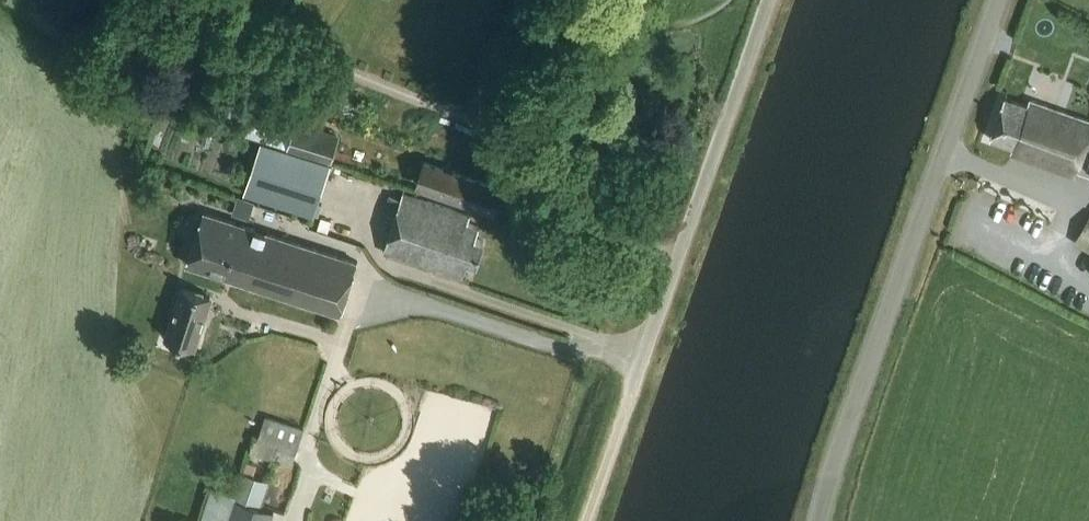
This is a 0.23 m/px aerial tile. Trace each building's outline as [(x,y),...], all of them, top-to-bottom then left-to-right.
[(1088,141),(1088,119),(1032,99),(1029,105),(1007,97),(992,139),(1014,147),(1012,153),(1077,176),(1088,141)] [(295,128),(249,114),(243,133),(336,162),(344,136),(297,122),(295,128)] [(388,115),(380,139),(416,152),(414,159),(404,156),(397,176),(438,184),(418,184),(495,210),(502,189),(425,163),(418,161),(421,153),(434,158),(442,134),(388,115)] [(313,218),(331,168),(263,143),(245,193),(313,218)] [(479,264),(485,243),(475,240),(479,227),(468,224),(470,217),(402,195),(384,252),(465,279),(469,260),(479,264)] [(239,200),(234,214),(251,220),(256,205),(239,200)] [(188,266),(340,317),(358,264),(206,214),(188,266)] [(1074,242),(1088,250),(1088,217),(1074,242)] [(195,350),(212,298),(185,289),(168,342),(195,350)] [(258,448),(297,462),(310,426),(270,413),(258,448)] [(277,510),(260,505),(222,491),(213,488),(202,520),(273,520),(277,510)]
